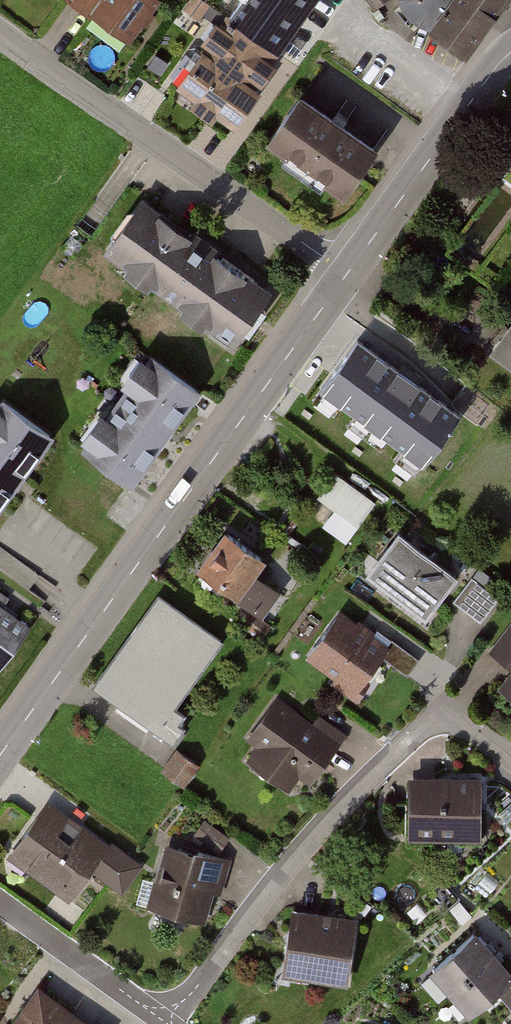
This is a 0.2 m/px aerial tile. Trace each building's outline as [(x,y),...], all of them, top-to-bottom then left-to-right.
[(87,23),(125,50),(158,5),(151,0),(104,0),(87,23)] [(217,36),(264,69),(313,0),(243,0),(217,36)] [(472,55),(510,7),(510,0),(406,0),(411,10),(423,21),(439,26),(437,28),(472,55)] [(206,33),(176,76),(243,123),(273,80),(206,33)] [(382,162),(298,102),(265,148),(349,208),(382,162)] [(271,297),(134,208),(98,262),(235,352),(271,297)] [(417,349),(365,314),(335,358),(388,393),(417,349)] [(487,361),(510,378),(510,328),(487,361)] [(126,488),(194,394),(146,359),(77,453),(126,488)] [(52,424),(6,392),(0,400),(0,498),(52,424)] [(453,443),(417,419),(384,467),(420,492),(453,443)] [(379,500),(337,468),(317,493),(360,525),(379,500)] [(276,551),(235,523),(201,571),(242,600),(276,551)] [(469,570),(409,528),(377,572),(437,615),(469,570)] [(502,596),(474,577),(456,603),(484,623),(502,596)] [(158,597),(98,684),(157,729),(220,641),(158,597)] [(0,601),(0,661),(28,620),(0,601)] [(398,641),(342,603),(308,655),(364,692),(398,641)] [(490,653),(510,669),(510,625),(490,653)] [(346,732),(282,693),(255,737),(319,776),(346,732)] [(175,745),(164,772),(190,783),(201,756),(175,745)] [(488,775),(413,777),(415,842),(489,840),(488,775)] [(112,849),(43,803),(11,852),(80,898),(112,849)] [(229,856),(172,839),(152,905),(210,922),(229,856)] [(300,909),(293,975),(360,983),(367,916),(300,909)] [(434,969),(471,1011),(495,991),(510,1009),(510,975),(474,933),(434,969)] [(45,982),(15,1023),(104,1023),(45,982)]
